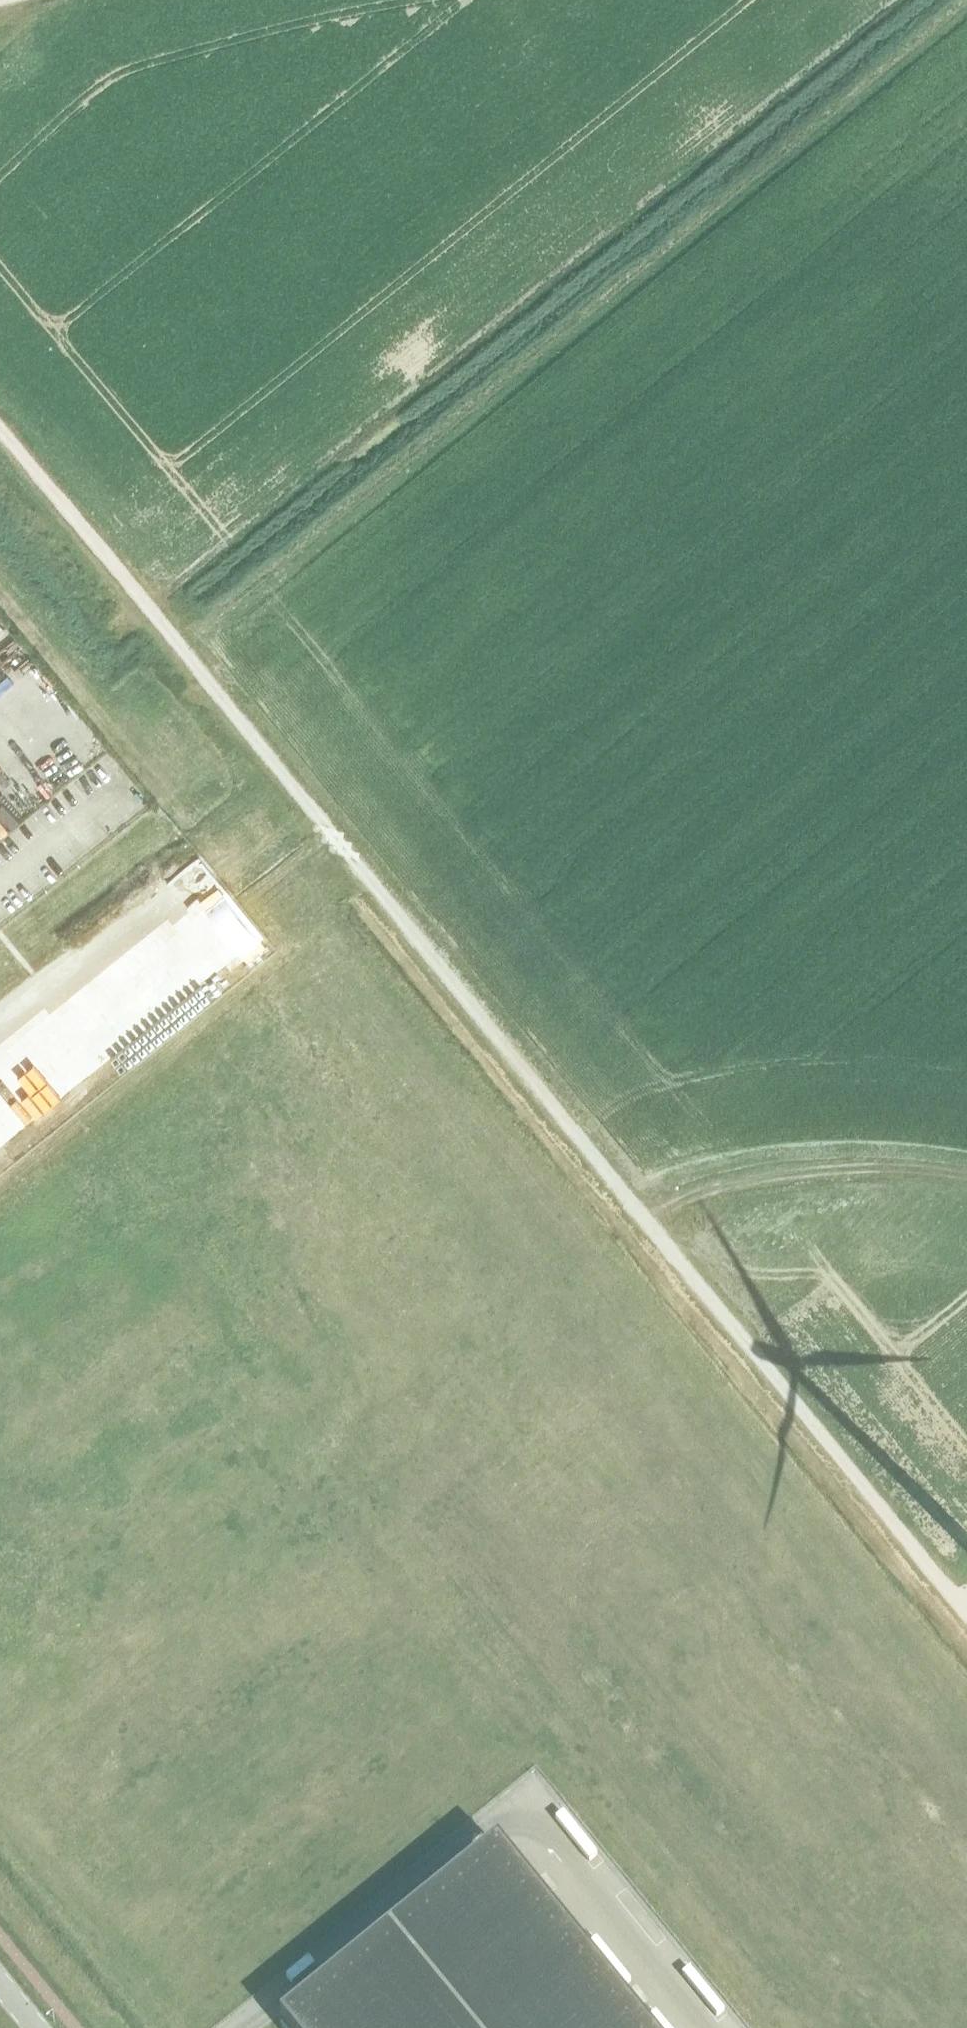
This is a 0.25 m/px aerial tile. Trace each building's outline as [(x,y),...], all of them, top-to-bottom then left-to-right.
[(19,686),(38,671),(31,662),(12,677),(19,686)] [(5,833),(14,826),(0,808),(0,827),(5,833)] [(281,2022),(285,2027),(647,2027),(498,1845),(281,2022)]
